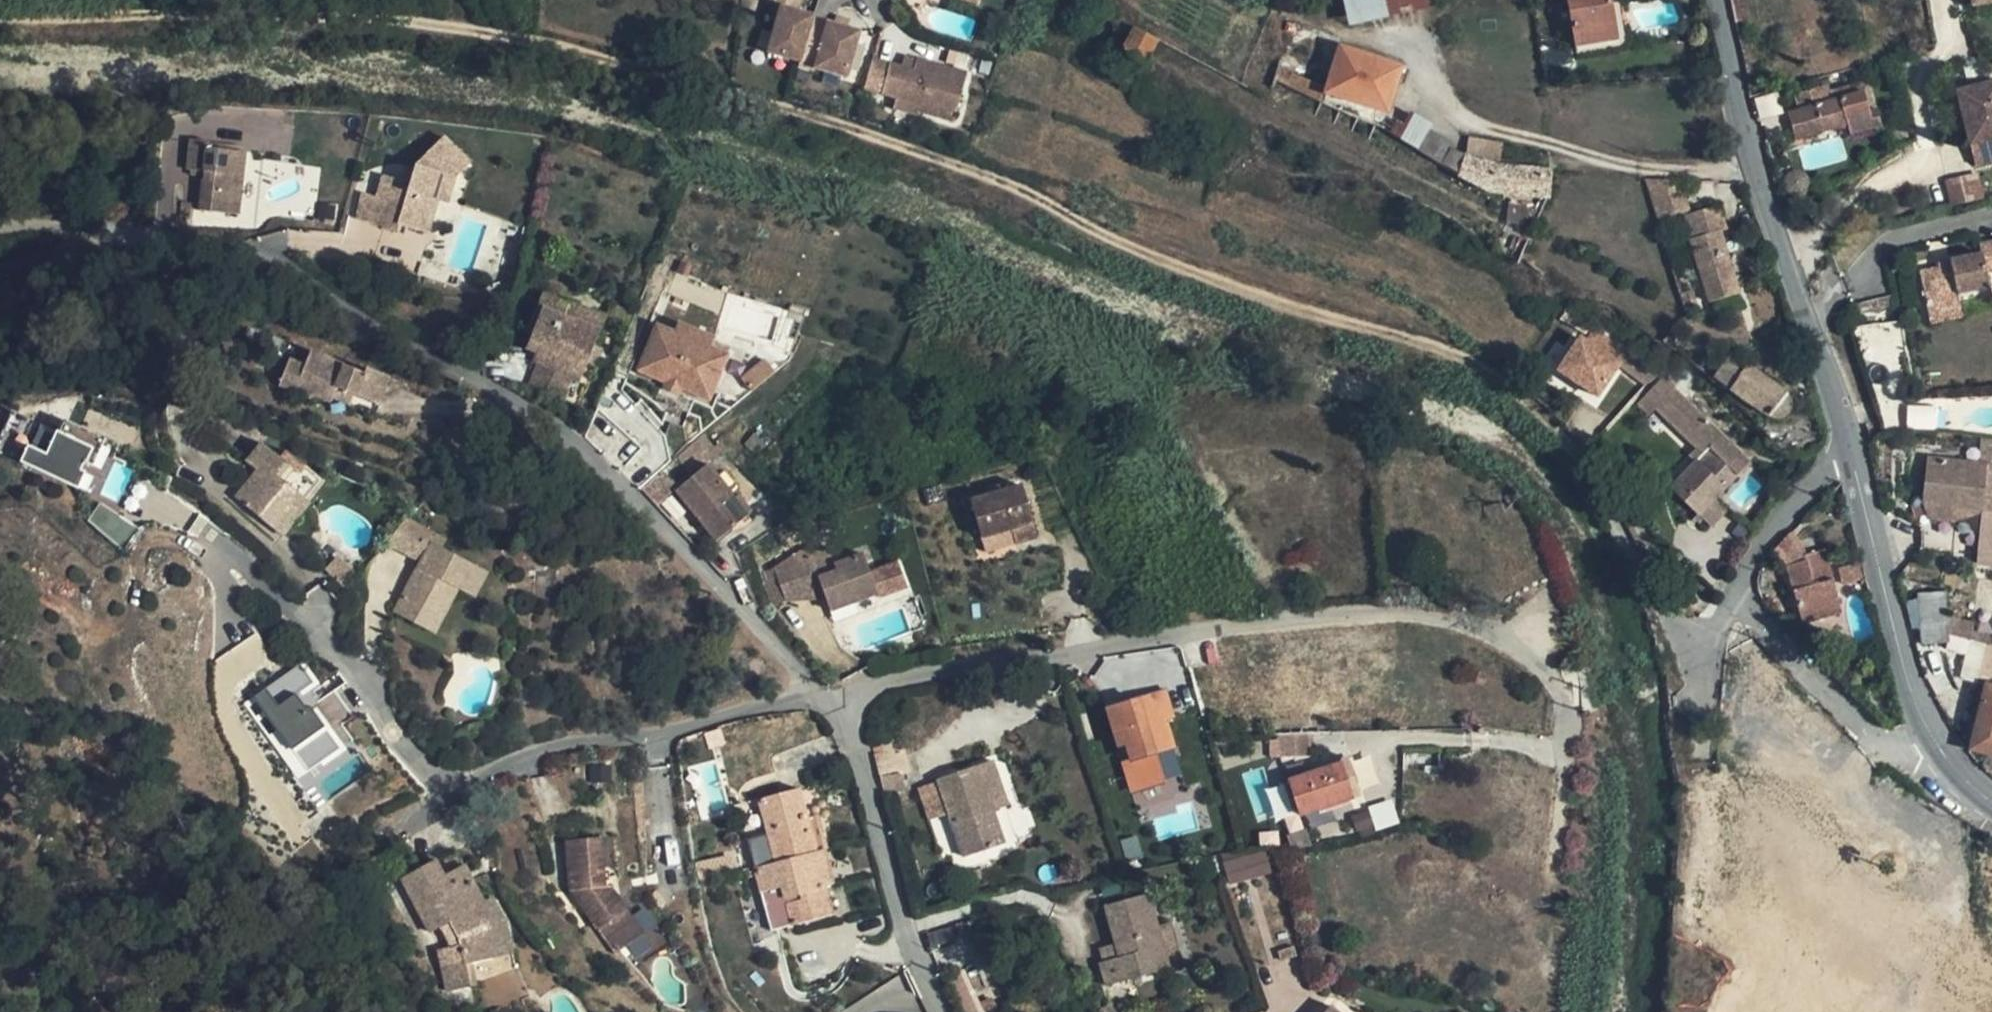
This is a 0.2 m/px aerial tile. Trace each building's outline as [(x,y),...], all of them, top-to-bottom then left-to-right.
[(806,19),(808,16),(791,11),(795,0),(765,0),(764,4),(766,5),(777,9),(773,21),(765,50),(794,59),(806,19)] [(1347,27),(1434,5),(1433,0),(1346,0),(1342,1),(1347,27)] [(1600,0),(1566,0),(1574,46),(1615,40),(1610,1),(1601,2),(1600,0)] [(1735,24),(1746,23),(1741,0),(1730,0),(1732,13),(1735,24)] [(777,9),(766,5),(764,17),(773,21),(777,9)] [(1688,16),(1690,25),(1701,23),(1699,14),(1688,16)] [(853,33),(806,19),(794,59),(792,67),(809,72),(810,68),(841,77),(853,33)] [(1157,41),(1133,28),(1123,45),(1125,54),(1143,66),(1157,41)] [(1327,89),(1326,93),(1384,113),(1393,82),(1398,67),(1339,49),(1327,89)] [(907,72),(911,61),(899,58),(896,69),(907,72)] [(858,90),(868,93),(877,64),(866,61),(858,90)] [(877,64),(868,93),(889,99),(914,107),(913,113),(947,123),(961,76),(911,61),(907,72),(896,69),(877,64)] [(1277,66),(1273,80),(1285,86),(1290,74),(1291,72),(1277,66)] [(1290,74),(1285,86),(1320,104),(1377,127),(1414,150),(1427,131),(1429,127),(1405,113),(1414,91),(1393,82),(1384,113),(1326,93),(1327,89),(1290,74)] [(1957,90),(1975,164),(1991,160),(1991,81),(1957,90)] [(1792,95),(1796,111),(1812,107),(1820,134),(1846,127),(1849,136),(1878,128),(1873,111),(1867,113),(1861,92),(1823,102),(1820,92),(1813,94),(1811,89),(1792,95)] [(914,107),(889,99),(886,108),(912,116),(913,113),(914,107)] [(1796,111),(1785,114),(1793,142),(1820,134),(1812,107),(1796,111)] [(1427,131),(1414,150),(1439,166),(1450,148),(1451,147),(1427,131)] [(372,217),(370,224),(397,233),(400,226),(427,235),(437,201),(445,177),(455,181),(470,165),(444,139),(416,165),(411,180),(402,177),(399,182),(385,177),(378,199),(364,194),(358,212),(372,217)] [(1464,157),(1498,165),(1501,147),(1469,139),(1464,157)] [(206,173),(209,149),(209,144),(192,141),(188,172),(206,173)] [(1450,172),(1457,175),(1464,157),(1450,148),(1439,166),(1450,172)] [(239,217),(246,154),(209,149),(206,173),(201,212),(239,217)] [(1546,198),(1548,172),(1498,165),(1464,157),(1457,175),(1490,193),(1546,198)] [(331,165),(310,162),(309,169),(302,168),(301,175),(329,179),(329,175),(331,165)] [(340,167),(331,165),(329,175),(338,177),(340,167)] [(1982,196),(1976,172),(1946,179),(1952,203),(1982,196)] [(445,177),(437,201),(449,204),(455,181),(445,177)] [(1688,205),(1685,188),(1656,187),(1662,211),(1688,205)] [(1704,268),(1698,270),(1708,303),(1738,295),(1718,232),(1725,230),(1717,206),(1685,216),(1693,240),(1689,242),(1695,259),(1702,258),(1704,268)] [(355,220),(370,224),(372,217),(358,212),(355,220)] [(1979,246),(1981,254),(1949,261),(1950,266),(1918,273),(1929,324),(1961,317),(1956,293),(1987,286),(1985,272),(1991,271),(1991,243),(1979,246)] [(1695,259),(1698,270),(1704,268),(1702,258),(1695,259)] [(388,285),(391,280),(362,275),(360,280),(388,285)] [(386,291),(388,285),(360,280),(359,281),(386,291)] [(571,328),(593,342),(605,312),(568,296),(566,299),(543,290),(535,311),(571,328)] [(1698,314),(1694,299),(1685,301),(1690,316),(1698,314)] [(1560,310),(1555,319),(1561,326),(1577,336),(1610,358),(1619,345),(1560,310)] [(591,347),(593,342),(571,328),(535,311),(533,316),(568,332),(591,347)] [(579,377),(591,347),(568,332),(533,316),(528,327),(533,329),(524,355),(579,377)] [(677,332),(655,325),(632,372),(708,406),(729,357),(709,348),(712,336),(679,322),(677,332)] [(1621,366),(1577,336),(1550,370),(1592,400),(1621,366)] [(1672,381),(1625,348),(1615,361),(1621,366),(1652,390),(1662,398),(1655,404),(1699,447),(1704,452),(1708,449),(1737,477),(1751,462),(1686,398),(1704,380),(1702,378),(1685,366),(1672,381)] [(291,360),(278,389),(343,408),(347,395),(378,408),(389,380),(367,370),(364,377),(344,370),(344,367),(311,352),(301,378),(303,365),(291,360)] [(1729,354),(1712,379),(1728,391),(1746,367),(1729,354)] [(1786,395),(1746,367),(1728,391),(1768,419),(1769,416),(1772,418),(1774,419),(1777,419),(1779,419),(1782,418),(1784,417),(1786,416),(1788,414),(1789,411),(1790,409),(1790,405),(1789,403),(1787,399),(1785,397),(1786,395)] [(1652,390),(1639,404),(1647,412),(1655,404),(1662,398),(1652,390)] [(1903,432),(1931,431),(1931,408),(1903,409),(1903,432)] [(46,458),(28,449),(20,464),(78,491),(85,476),(78,474),(84,463),(92,452),(56,436),(46,458)] [(258,441),(242,461),(253,470),(259,474),(254,479),(249,475),(232,496),(241,504),(269,527),(287,506),(279,500),(288,488),(304,501),(319,480),(306,469),(284,450),(278,457),(258,441)] [(1691,455),(1697,460),(1704,452),(1699,447),(1691,455)] [(1737,477),(1708,449),(1704,452),(1697,460),(1670,488),(1697,515),(1704,521),(1710,527),(1725,512),(1714,501),(1737,477)] [(1983,489),(1986,464),(1927,457),(1921,506),(1936,508),(1934,521),(1951,524),(1953,509),(1982,512),(1991,514),(1991,490),(1983,489)] [(743,513),(707,461),(674,484),(711,536),(743,513)] [(1986,464),(1983,489),(1991,490),(1991,464),(1986,464)] [(253,470),(249,475),(254,479),(259,474),(253,470)] [(288,488),(279,500),(287,506),(269,527),(277,534),(304,501),(288,488)] [(1042,538),(1025,489),(975,505),(987,541),(1015,532),(1020,546),(1042,538)] [(1926,520),(1934,521),(1936,508),(1921,506),(1926,520)] [(1951,524),(1982,512),(1953,509),(1951,524)] [(1704,521),(1697,515),(1692,520),(1700,526),(1704,521)] [(442,541),(401,519),(383,542),(417,560),(390,613),(417,627),(435,595),(446,601),(453,588),(469,596),(483,572),(438,548),(442,541)] [(1817,552),(1798,525),(1774,551),(1765,566),(1774,571),(1779,564),(1785,568),(1806,562),(1804,555),(1817,552)] [(824,591),(831,612),(879,595),(864,557),(837,566),(831,550),(811,557),(824,591)] [(809,551),(804,553),(819,592),(824,591),(811,557),(809,551)] [(1822,551),(1817,552),(1804,555),(1806,562),(1785,568),(1802,625),(1841,615),(1822,551)] [(819,592),(804,553),(776,569),(775,570),(787,601),(819,592)] [(320,569),(338,586),(350,573),(332,556),(320,569)] [(1866,577),(1863,563),(1840,569),(1845,583),(1866,577)] [(788,603),(822,601),(819,592),(787,601),(788,603)] [(1945,616),(1944,592),(1916,594),(1920,645),(1947,644),(1947,636),(1945,616)] [(417,627),(429,634),(446,601),(435,595),(417,627)] [(1947,636),(1966,641),(1984,646),(1985,646),(1987,635),(1971,630),(1973,623),(1945,616),(1947,636)] [(1958,678),(1975,682),(1979,667),(1984,646),(1966,641),(1958,678)] [(1985,646),(1984,646),(1979,667),(1991,667),(1991,646),(1985,646)] [(305,664),(244,702),(297,784),(354,750),(341,727),(353,719),(334,695),(309,707),(300,698),(323,686),(305,664)] [(1991,755),(1991,688),(1983,686),(1968,749),(1991,755)] [(1176,720),(1165,689),(1104,710),(1117,752),(1126,749),(1130,761),(1119,764),(1130,795),(1154,789),(1168,787),(1160,759),(1178,751),(1169,723),(1176,720)] [(1302,722),(1303,734),(1332,732),(1332,721),(1302,722)] [(1292,723),(1293,734),(1303,734),(1302,722),(1292,723)] [(885,753),(877,755),(886,794),(907,789),(904,777),(910,775),(905,751),(894,753),(891,742),(883,744),(885,753)] [(1342,761),(1343,764),(1353,795),(1360,792),(1350,760),(1342,761)] [(1005,845),(995,813),(991,801),(1005,797),(993,763),(939,781),(965,859),(1005,845)] [(1353,795),(1343,764),(1290,782),(1302,817),(1355,800),(1353,795)] [(761,801),(766,819),(773,846),(766,848),(752,852),(773,933),(834,917),(828,888),(836,886),(818,818),(809,820),(801,791),(761,801)] [(991,801),(995,813),(1009,807),(1005,797),(991,801)] [(1376,829),(1399,821),(1392,799),(1369,806),(1376,829)] [(773,846),(766,819),(759,820),(766,848),(773,846)] [(613,880),(610,834),(575,837),(579,886),(589,886),(587,891),(597,905),(592,908),(623,948),(650,927),(620,887),(619,888),(613,880)] [(1227,882),(1270,874),(1266,849),(1222,857),(1227,882)] [(474,963),(497,959),(489,929),(479,907),(486,904),(465,868),(446,878),(436,862),(403,881),(432,934),(443,928),(451,942),(453,948),(441,952),(450,992),(477,986),(474,963)] [(981,881),(980,871),(971,872),(972,882),(981,881)] [(589,886),(579,886),(592,908),(597,905),(587,891),(589,886)] [(1171,968),(1150,895),(1107,907),(1122,959),(1101,965),(1109,987),(1171,968)] [(489,929),(497,959),(514,955),(509,925),(495,900),(486,904),(479,907),(489,929)] [(1097,1007),(1101,1011),(1116,1011),(1111,1003),(1103,1008),(1100,1004),(1097,1007)]
